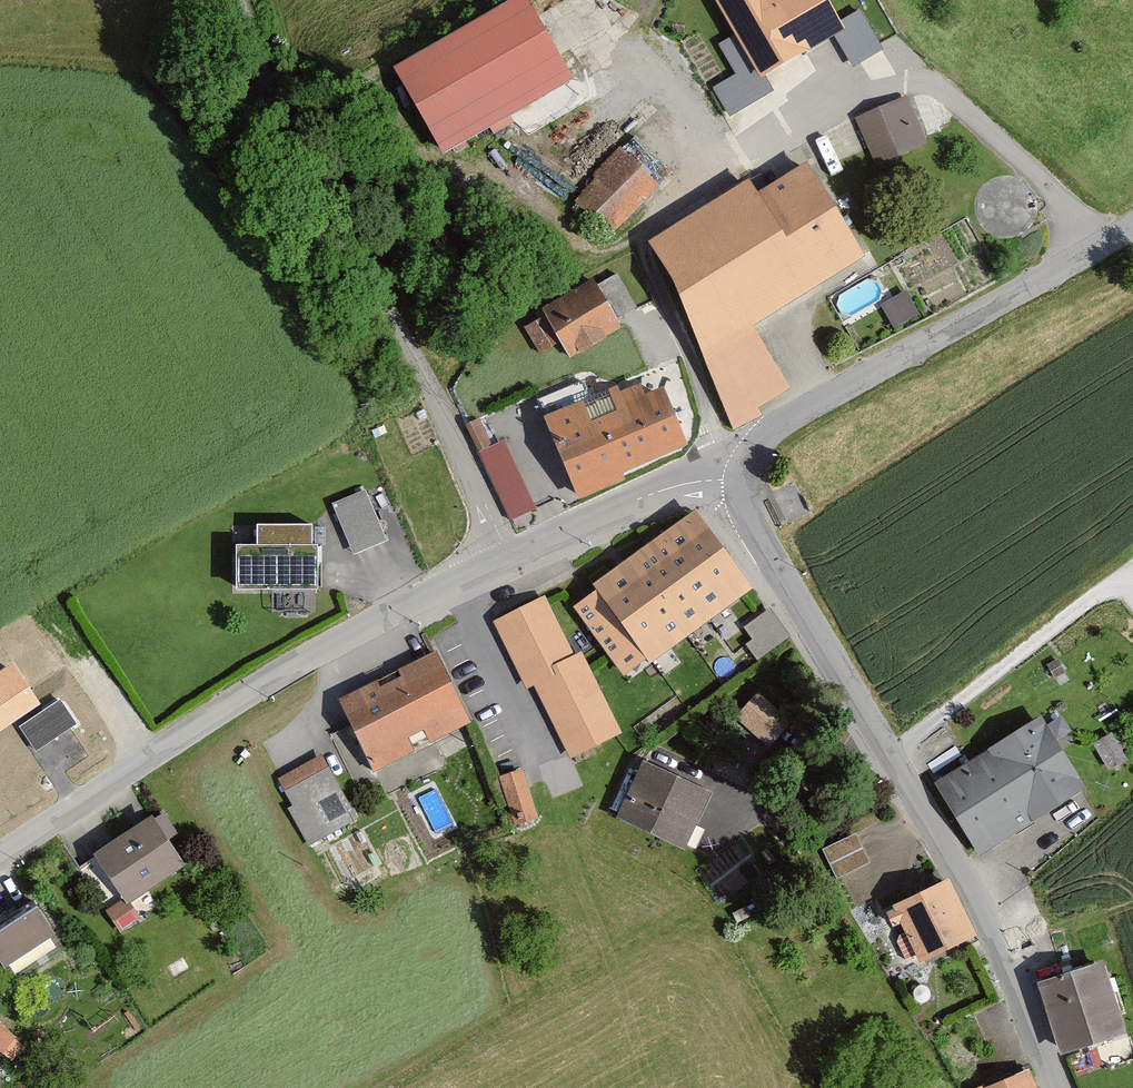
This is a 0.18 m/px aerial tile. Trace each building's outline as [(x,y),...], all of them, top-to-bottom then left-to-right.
[(760,82),(840,37),(819,0),(717,0),(714,2),(760,82)] [(395,74),(443,161),(574,89),(526,1),(395,74)] [(853,123),(872,167),(923,145),(904,101),(853,123)] [(569,207),(606,242),(657,189),(616,150),(588,179),(593,183),(569,207)] [(751,187),(637,248),(733,428),(758,415),(756,411),(789,393),(755,330),(865,271),(811,170),(757,198),(751,187)] [(596,275),(538,304),(565,357),(622,329),(596,275)] [(659,370),(546,417),(577,491),(690,445),(659,370)] [(479,444),(509,515),(535,504),(506,434),(479,444)] [(367,488),(332,502),(353,555),(388,541),(367,488)] [(694,505),(564,599),(622,678),(751,583),(694,505)] [(263,546),(237,546),(237,590),(320,591),(320,527),(263,526),(263,546)] [(545,599),(495,623),(527,689),(535,685),(572,761),(621,737),(581,652),(573,656),(545,599)] [(740,623),(760,651),(789,631),(770,603),(740,623)] [(437,647),(337,695),(372,767),(471,720),(437,647)] [(0,672),(0,731),(40,704),(12,664),(0,672)] [(788,707),(753,685),(733,716),(768,738),(788,707)] [(60,699),(20,727),(36,751),(76,723),(60,699)] [(1042,712),(936,776),(979,853),(1087,785),(1042,712)] [(322,749),(272,773),(304,839),(354,815),(322,749)] [(713,791),(635,755),(609,810),(687,847),(713,791)] [(522,765),(493,772),(506,820),(534,813),(522,765)] [(185,859),(152,809),(91,849),(124,899),(185,859)] [(856,828),(823,843),(836,872),(869,857),(856,828)] [(943,875),(891,902),(920,959),(972,932),(943,875)] [(0,911),(0,950),(7,963),(56,936),(32,893),(0,911)] [(1038,975),(1071,1077),(1132,1058),(1132,1043),(1105,954),(1038,975)] [(0,1024),(0,1050),(10,1056),(21,1039),(0,1024)] [(985,1087),(1035,1087),(1025,1068),(985,1087)]
